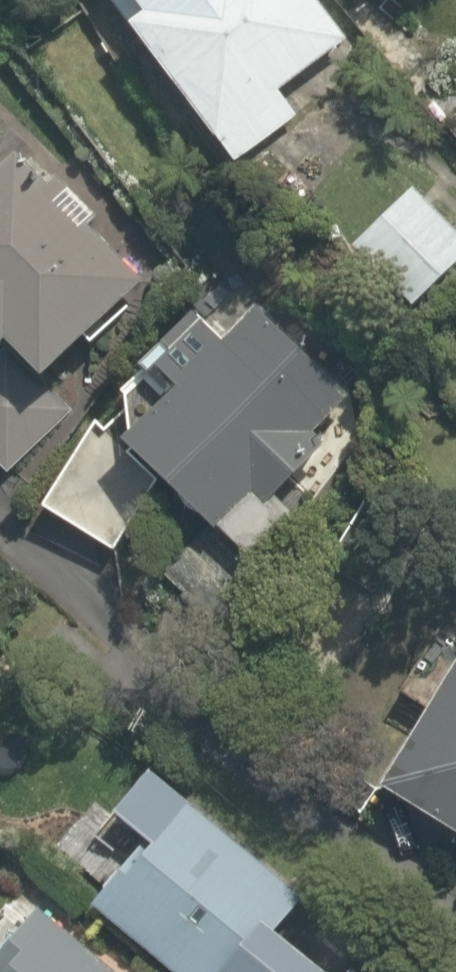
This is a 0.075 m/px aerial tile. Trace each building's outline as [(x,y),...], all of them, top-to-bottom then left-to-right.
[(116,10),(99,23),(212,168),(286,111),(271,91),(343,35),(316,0),(108,0),(116,10)] [(8,381),(29,363),(120,287),(71,228),(90,212),(37,148),(8,172),(0,163),(0,371),(8,381)] [(395,302),(455,250),(455,238),(406,181),(340,237),(395,302)] [(256,305),(243,317),(209,283),(100,390),(101,417),(74,419),(19,504),(93,551),(133,511),(109,487),(125,471),(181,528),(187,522),(225,561),(277,510),(260,493),(313,442),(303,431),(329,405),(342,393),(256,305)] [(0,371),(0,476),(73,410),(30,364),(29,363),(8,381),(0,371)] [(443,556),(455,564),(455,534),(443,556)] [(435,653),(357,789),(455,845),(455,665),(435,653)] [(156,971),(335,971),(292,939),(284,949),(264,934),(293,895),(127,770),(93,816),(126,841),(74,910),(156,971)] [(22,911),(0,939),(0,971),(97,971),(22,911)]
